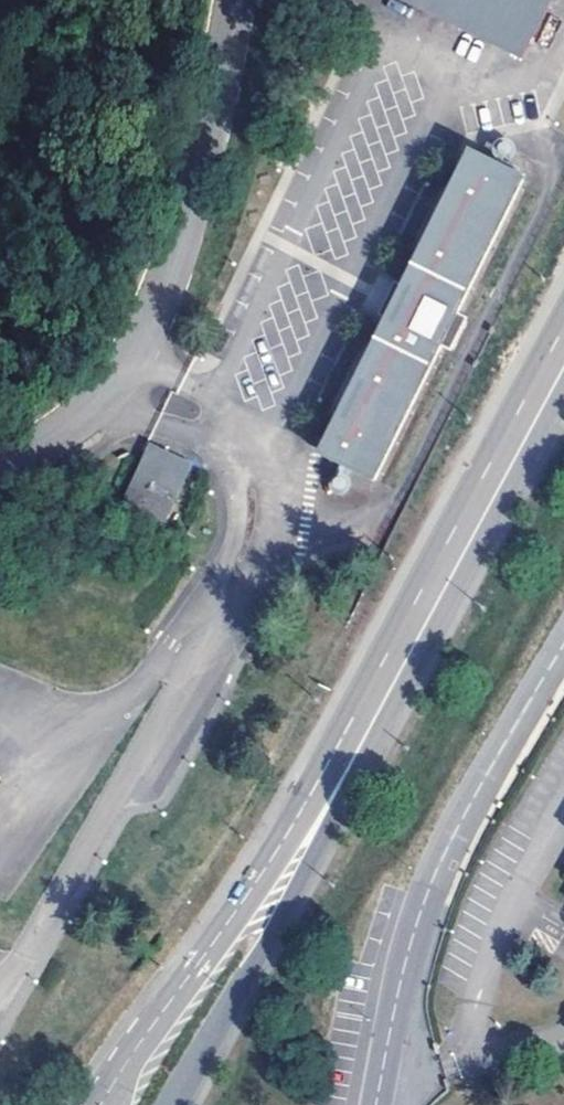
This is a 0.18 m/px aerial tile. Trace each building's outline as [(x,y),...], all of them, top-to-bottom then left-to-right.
[(524,64),(556,0),(394,0),(524,64)] [(397,284),(392,282),(384,298),(376,315),(380,318),(312,455),(370,484),(440,345),(449,349),(465,318),(455,314),(524,177),(465,148),(397,284)] [(151,448),(124,505),(166,525),(194,468),(151,448)]
